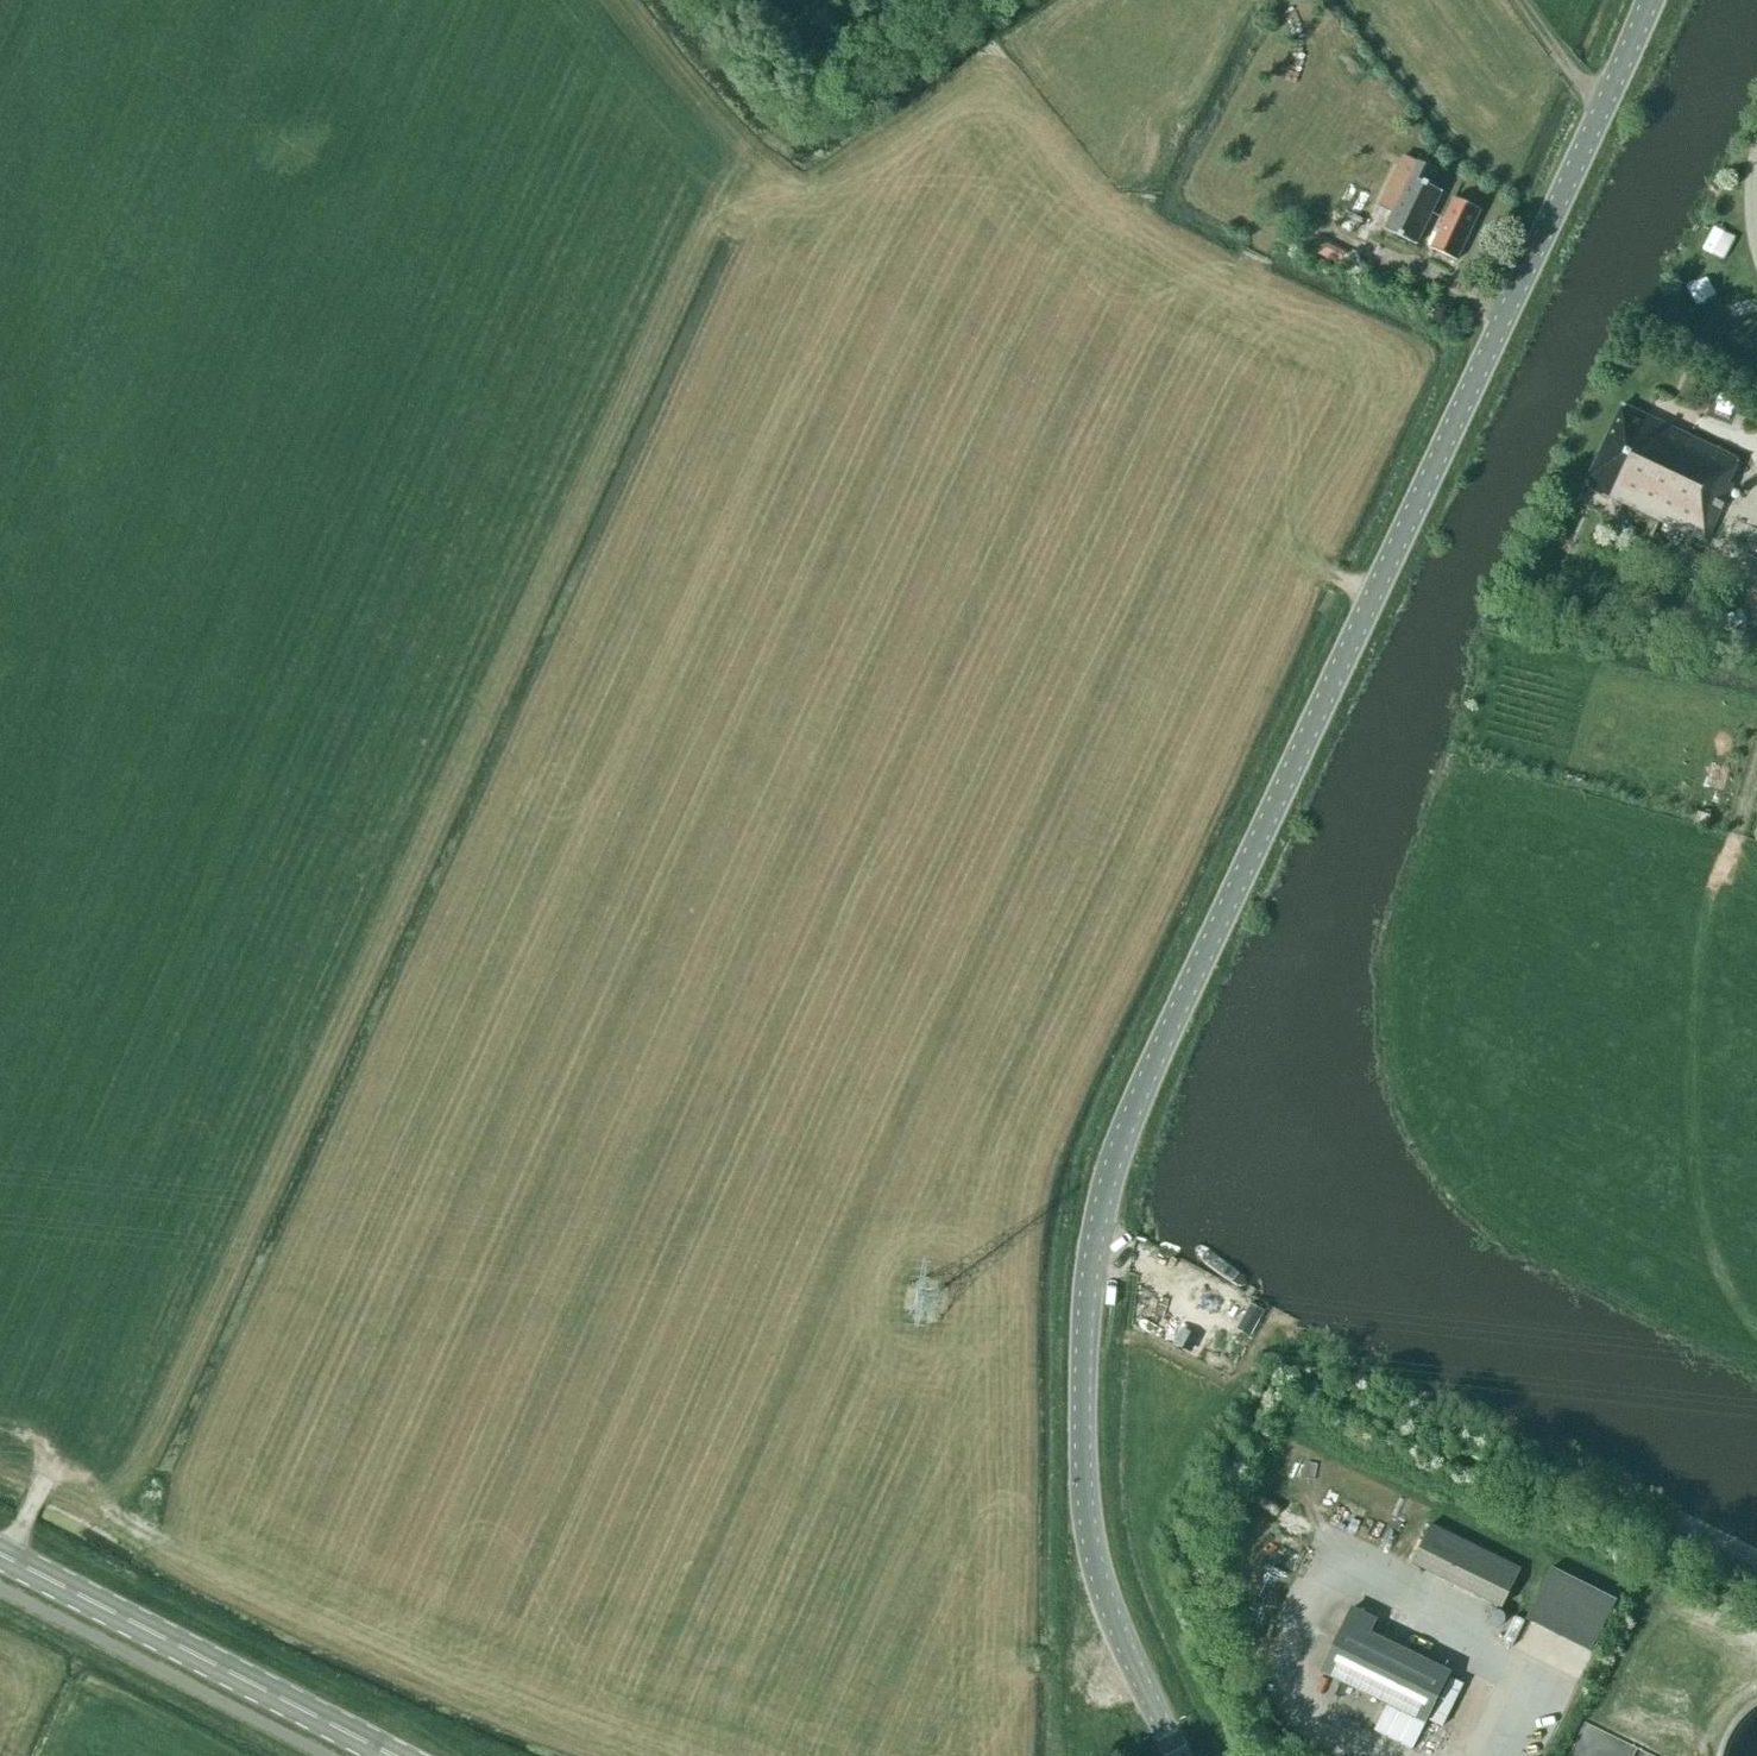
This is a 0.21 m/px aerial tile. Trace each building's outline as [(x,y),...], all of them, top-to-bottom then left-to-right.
[(1385,227),(1384,229),(1416,245),(1417,242),(1456,261),(1480,211),(1450,196),(1454,189),(1439,181),(1433,179),(1435,174),(1437,171),(1404,155),(1402,158),(1392,180),(1387,191),(1387,192),(1397,197),(1399,198),(1392,213),(1385,227)] [(1585,485),(1660,521),(1705,543),(1733,484),(1729,482),(1740,460),(1623,405),(1585,485)] [(1280,1280),(1204,1242),(1194,1239),(1187,1243),(1187,1253),(1195,1259),(1271,1298),(1280,1280)] [(1265,1312),(1251,1304),(1238,1328),(1228,1323),(1221,1336),(1223,1337),(1220,1344),(1212,1340),(1200,1362),(1232,1379),(1246,1352),(1243,1351),(1250,1337),(1251,1337),(1265,1312)] [(1520,1567),(1431,1522),(1412,1561),(1501,1606),(1520,1567)] [(1590,1651),(1616,1600),(1551,1567),(1525,1618),(1590,1651)] [(1321,1671),(1373,1696),(1425,1722),(1449,1673),(1369,1634),(1375,1620),(1352,1609),(1321,1671)] [(1627,1742),(1622,1750),(1635,1755),(1655,1755),(1627,1742)]
